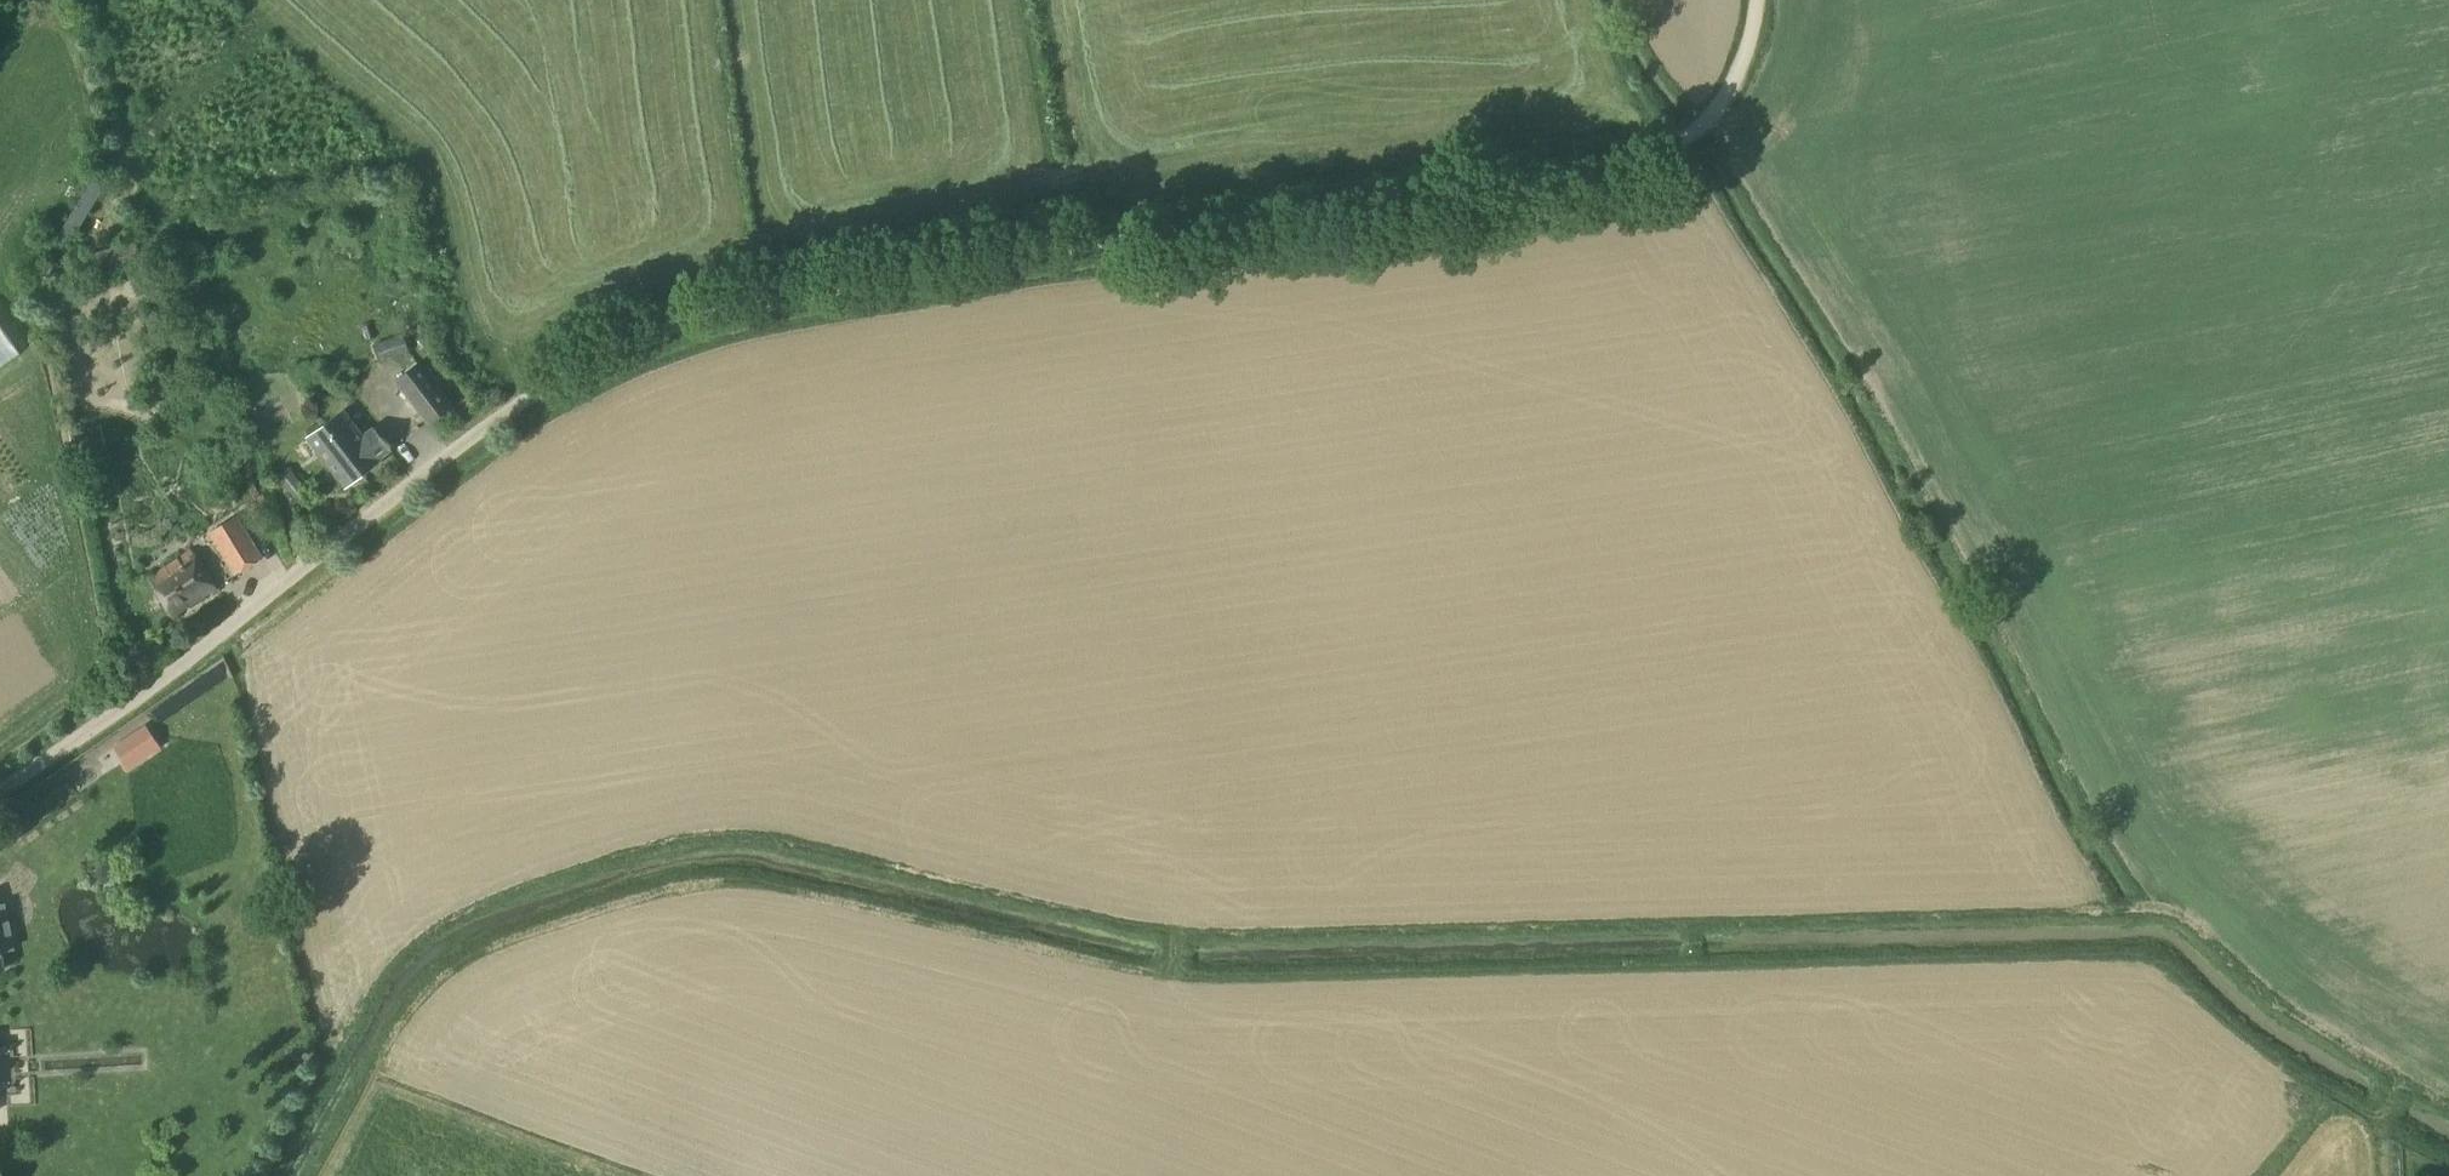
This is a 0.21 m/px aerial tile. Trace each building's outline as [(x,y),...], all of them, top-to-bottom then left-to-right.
[(60,233),(71,241),(103,193),(91,185),(60,233)] [(365,340),(374,337),(370,325),(361,328),(365,340)] [(396,338),(375,346),(381,362),(401,355),(409,352),(403,336),(396,338)] [(395,382),(429,425),(451,408),(417,365),(395,382)] [(325,425),(362,474),(390,453),(371,428),(361,435),(343,412),(325,425)] [(362,474),(325,425),(308,438),(345,487),(362,474)] [(277,476),(295,500),(307,491),(288,467),(277,476)] [(208,534),(235,577),(249,569),(222,526),(208,534)] [(150,578),(175,618),(180,615),(178,612),(211,590),(213,593),(218,590),(192,551),(150,578)] [(130,741),(145,763),(161,752),(146,730),(130,741)] [(4,1095),(32,1095),(32,1057),(5,1057),(4,1095)]
